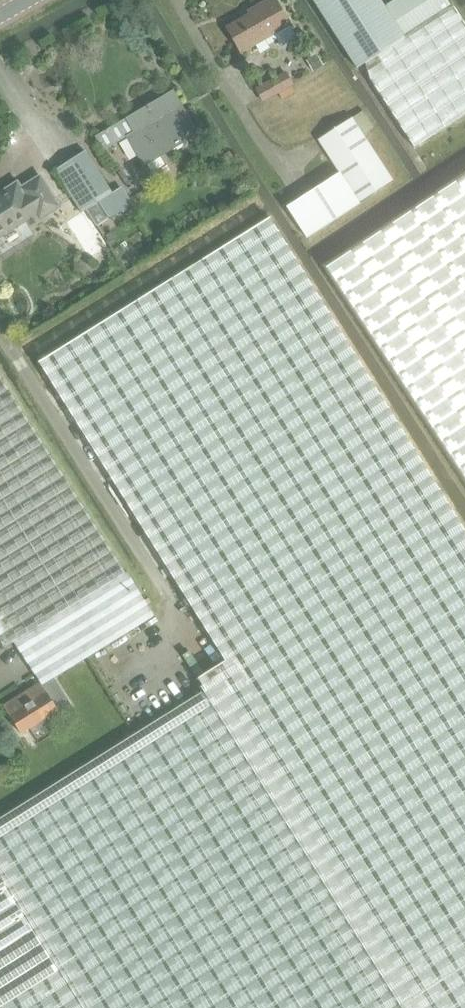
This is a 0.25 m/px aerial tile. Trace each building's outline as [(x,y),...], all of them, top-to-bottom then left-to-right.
[(290,26),(275,0),(270,0),(256,7),(258,10),(227,28),(241,53),(265,40),(268,45),(278,40),(281,47),(297,38),(290,26)] [(366,62),(452,8),(446,0),(394,0),(384,7),(379,0),(312,0),(356,68),(366,62)] [(366,62),(374,86),(413,148),(464,114),(464,26),(456,12),(455,13),(452,8),(366,62)] [(316,55),(306,61),(313,72),(323,66),(316,55)] [(291,86),(292,86),(286,74),(256,89),(258,92),(262,100),(263,102),(279,93),(291,86)] [(291,86),(279,93),(282,100),(288,96),(295,93),(291,86)] [(173,90),(95,136),(104,151),(127,137),(145,168),(199,135),(200,135),(195,126),(174,92),(173,90)] [(394,182),(363,135),(373,128),(362,111),(319,140),(341,173),(287,209),(306,239),(394,182)] [(121,188),(111,194),(85,153),(56,172),(82,213),(85,211),(95,225),(130,203),(121,188)] [(36,217),(39,222),(62,208),(41,174),(22,186),(18,181),(1,191),(0,191),(0,240),(36,217)] [(98,239),(81,212),(67,221),(84,248),(98,239)] [(33,930),(0,950),(0,1007),(464,1007),(464,531),(269,217),(39,362),(226,660),(198,678),(205,690),(0,818),(0,877),(33,930)] [(29,665),(75,636),(88,657),(155,615),(128,574),(126,575),(49,454),(0,376),(0,641),(6,650),(15,644),(29,665)] [(59,711),(60,714),(72,706),(55,679),(88,657),(75,636),(29,665),(41,684),(59,711)] [(59,711),(41,684),(4,707),(22,734),(59,711)] [(33,930),(0,877),(0,950),(33,930)]
